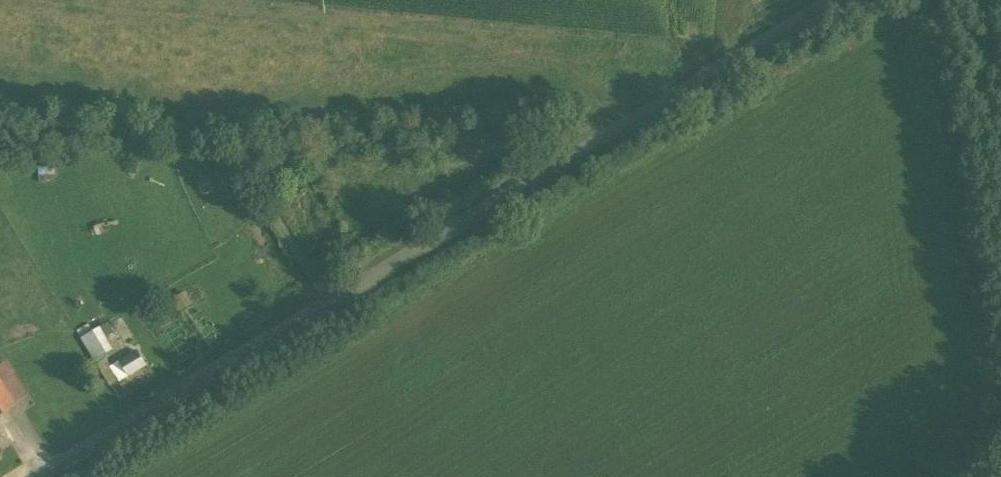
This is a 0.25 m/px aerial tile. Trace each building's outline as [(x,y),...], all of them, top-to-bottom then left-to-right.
[(98,328),(83,337),(96,359),(111,350),(98,328)] [(137,350),(119,360),(128,374),(145,364),(144,361),(137,350)] [(128,374),(119,360),(108,368),(116,381),(128,374)] [(0,381),(14,404),(27,396),(13,373),(0,381)] [(0,380),(0,412),(14,404),(0,381),(0,380)]
